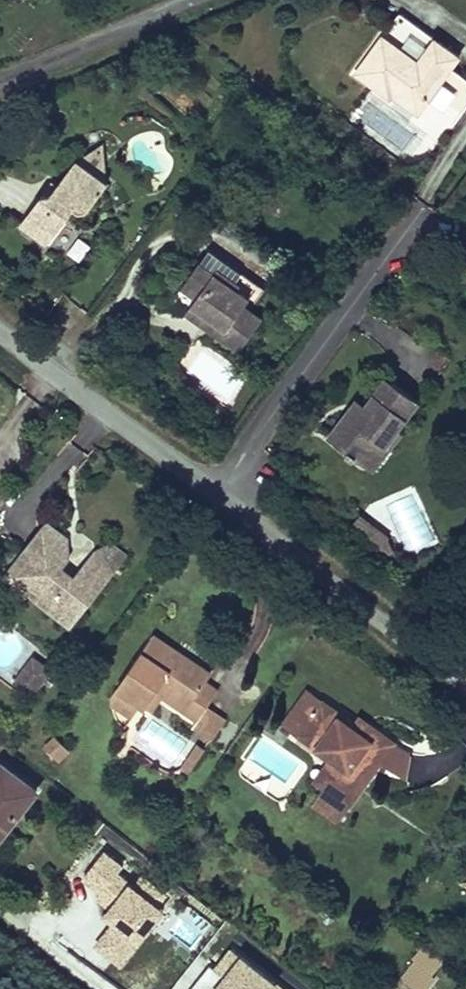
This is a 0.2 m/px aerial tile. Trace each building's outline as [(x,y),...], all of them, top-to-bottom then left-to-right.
[(386,81),(421,107),(460,55),(433,35),(414,60),(381,35),(354,71),(380,90),(386,81)] [(386,81),(380,90),(388,96),(391,93),(418,112),(421,107),(386,81)] [(40,191),(19,218),(48,240),(80,198),(89,204),(107,179),(77,157),(56,183),(51,189),(40,191)] [(50,178),(40,191),(51,189),(56,183),(50,178)] [(211,244),(198,263),(212,272),(217,266),(242,283),(238,289),(249,296),(257,284),(263,288),(267,282),(211,244)] [(215,332),(242,350),(264,317),(244,303),(249,296),(238,289),(242,283),(217,266),(212,272),(198,263),(181,287),(196,297),(193,302),(221,322),(215,332)] [(221,322),(193,302),(186,312),(215,332),(221,322)] [(400,424),(420,396),(386,371),(364,402),(353,417),(345,412),(332,431),(350,444),(347,449),(355,455),(359,449),(369,456),(381,440),(386,443),(400,424)] [(357,397),(345,412),(353,417),(364,402),(357,397)] [(381,440),(369,456),(381,465),(407,429),(400,424),(386,443),(381,440)] [(59,619),(104,560),(85,547),(67,572),(53,561),(61,551),(60,541),(44,529),(48,524),(36,515),(13,544),(23,551),(10,567),(25,579),(18,589),(59,619)] [(380,530),(362,516),(353,529),(371,542),(380,530)] [(57,531),(48,524),(44,529),(60,541),(57,531)] [(380,530),(371,542),(394,559),(388,536),(380,530)] [(18,589),(25,579),(10,567),(23,551),(13,544),(0,561),(0,575),(18,589)] [(148,623),(107,679),(135,699),(139,702),(157,677),(178,693),(174,699),(191,712),(201,700),(211,686),(195,674),(197,671),(163,646),(169,639),(148,623)] [(202,663),(169,639),(163,646),(197,671),(202,663)] [(20,688),(38,664),(22,652),(4,676),(20,688)] [(159,689),(174,699),(178,693),(157,677),(139,702),(146,707),(159,689)] [(124,711),(135,699),(107,679),(105,682),(106,697),(124,711)] [(312,780),(324,788),(310,807),(337,826),(383,762),(406,779),(412,754),(397,743),(399,740),(361,712),(355,720),(307,686),(281,723),(329,756),(312,780)] [(213,709),(201,700),(191,712),(185,721),(197,730),(213,709)] [(60,737),(42,722),(31,735),(49,750),(60,737)] [(181,773),(201,746),(191,739),(171,766),(181,773)] [(42,786),(3,756),(0,760),(0,841),(42,786)] [(90,947),(121,969),(167,905),(97,855),(71,893),(109,920),(90,947)] [(190,913),(140,978),(155,988),(289,988),(190,913)] [(422,941),(396,976),(413,988),(416,988),(442,955),(422,941)]
